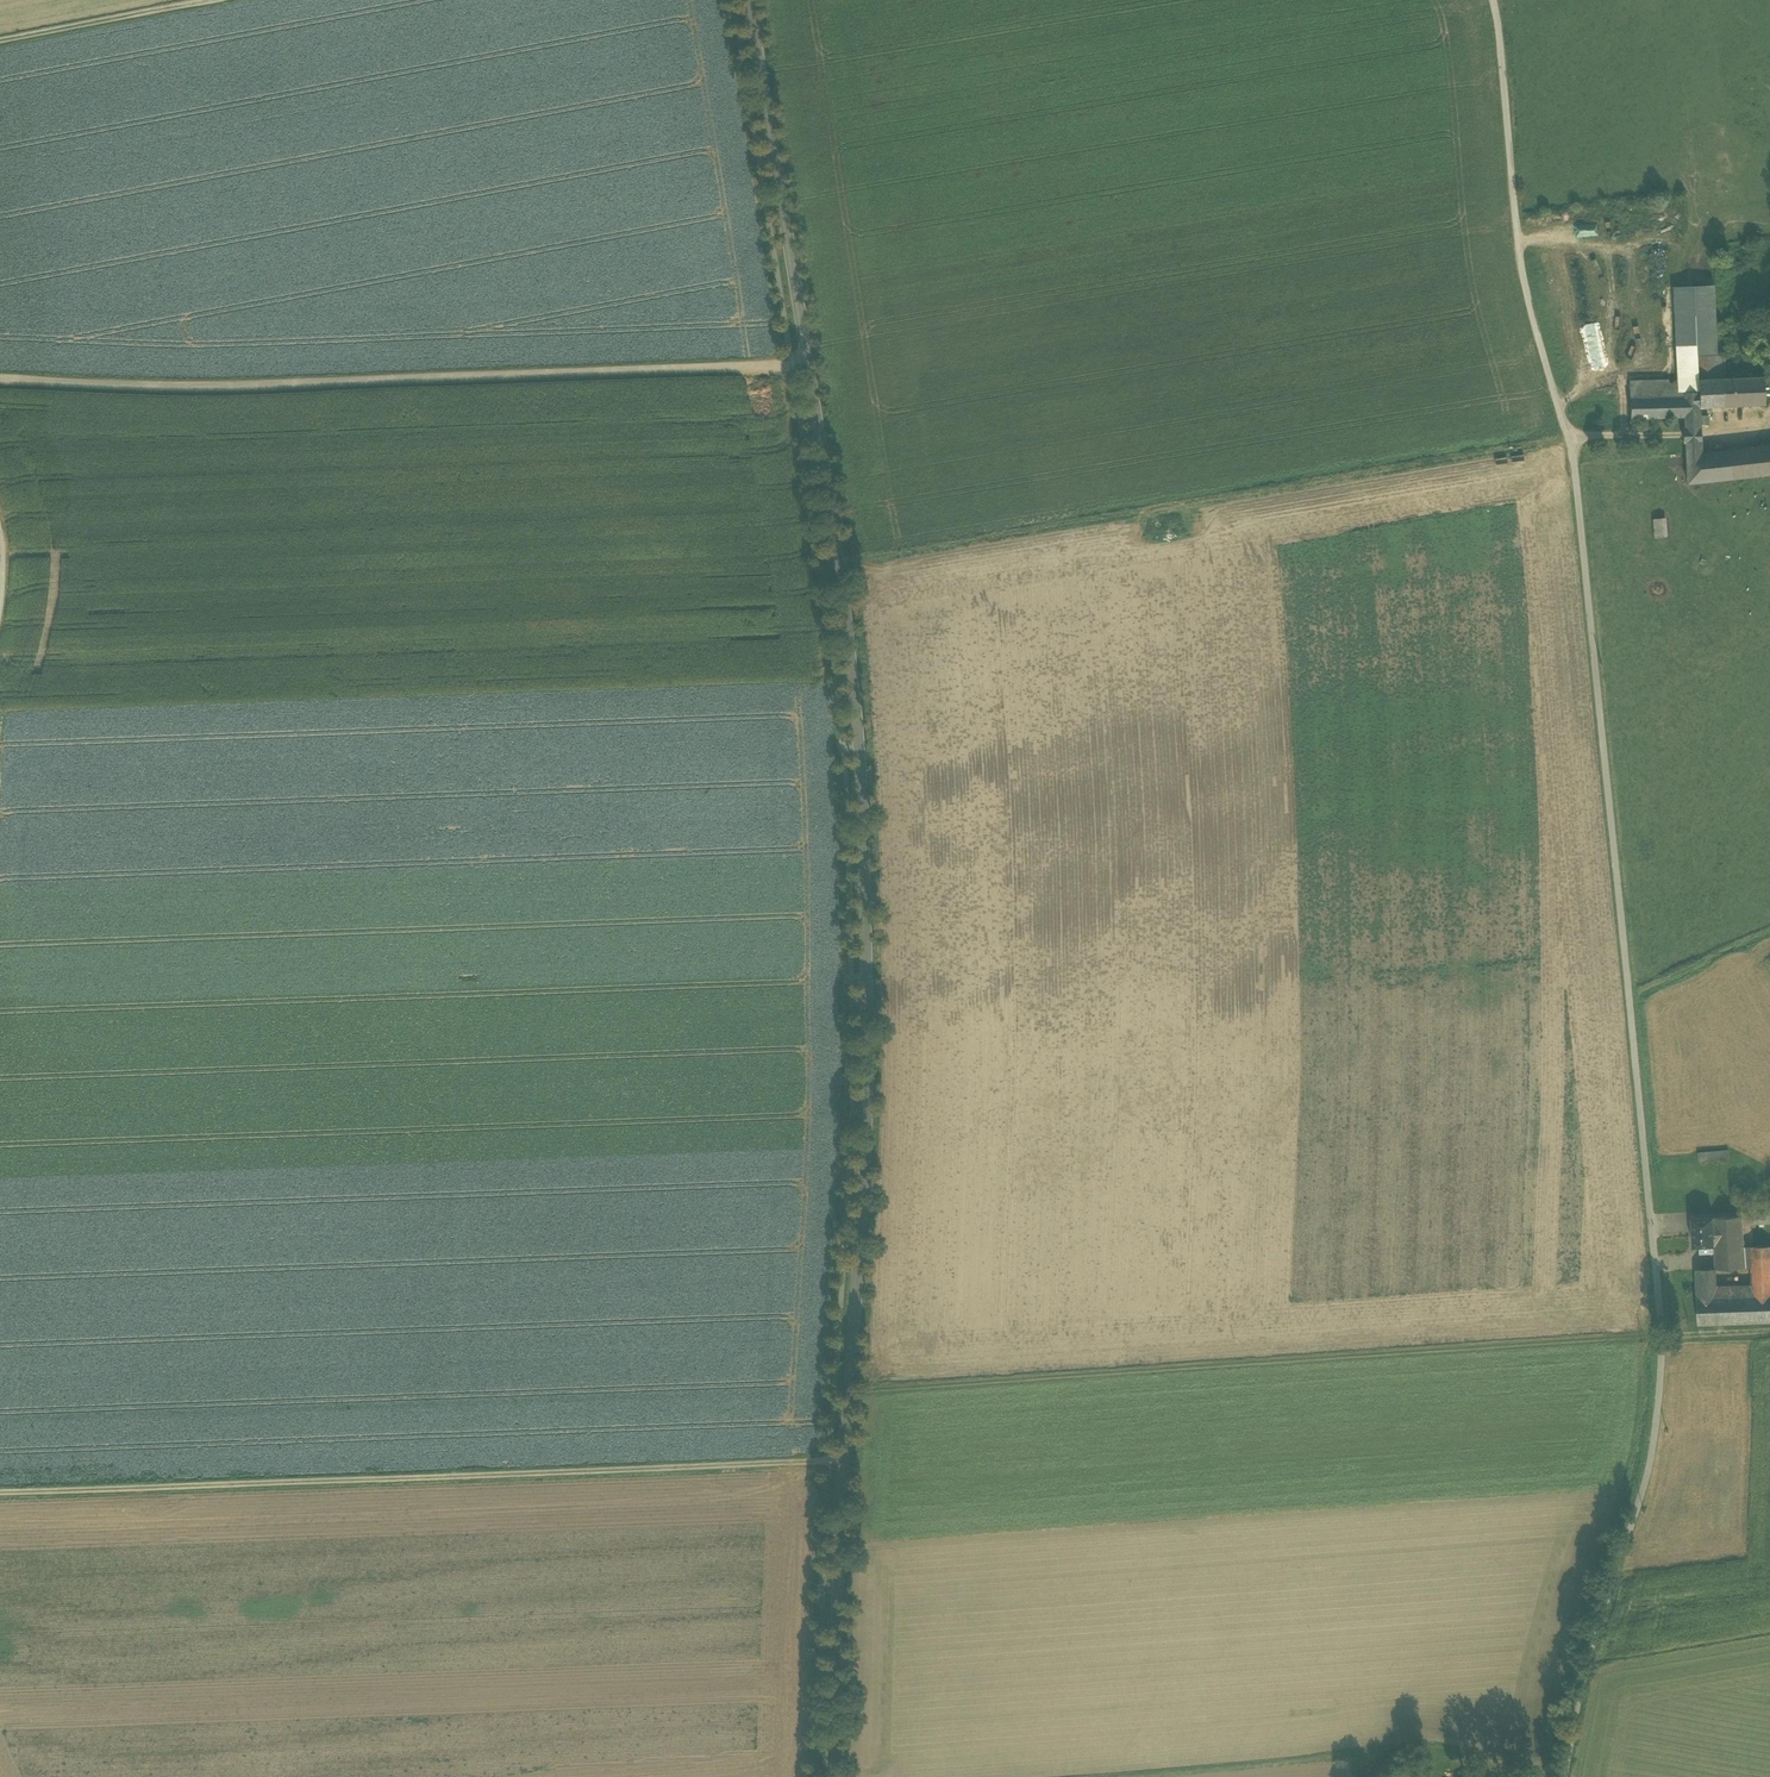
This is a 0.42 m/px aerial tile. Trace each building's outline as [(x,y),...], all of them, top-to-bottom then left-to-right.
[(1630,381),(1630,397),(1683,396),(1683,391),(1699,392),(1698,379),(1697,356),(1717,355),(1714,284),(1673,286),(1677,379),(1630,381)] [(1697,356),(1698,379),(1722,378),(1724,378),(1726,375),(1725,355),(1717,355),(1697,356)] [(1722,378),(1723,405),(1765,404),(1764,377),(1724,378),(1722,378)] [(1683,428),(1683,431),(1701,430),(1700,406),(1723,405),(1722,378),(1698,379),(1699,392),(1683,391),(1683,396),(1630,397),(1631,418),(1685,417),(1685,428),(1683,428)] [(1683,435),(1684,439),(1701,440),(1701,430),(1683,431),(1683,435)] [(1701,440),(1684,439),(1684,442),(1686,442),(1688,484),(1769,474),(1769,445),(1702,453),(1701,440)] [(1653,521),(1655,538),(1666,537),(1665,520),(1665,518),(1653,519),(1653,521)] [(1698,1153),(1699,1162),(1729,1159),(1729,1150),(1698,1153)] [(1748,1225),(1769,1224),(1769,1212),(1764,1212),(1764,1215),(1748,1216),(1748,1225)] [(1715,1269),(1747,1268),(1745,1247),(1744,1247),(1742,1216),(1713,1218),(1714,1246),(1715,1252),(1715,1268),(1715,1269)] [(1692,1219),(1693,1247),(1702,1247),(1714,1246),(1713,1218),(1692,1219)] [(1753,1246),(1754,1268),(1754,1286),(1755,1295),(1725,1296),(1727,1323),(1769,1321),(1769,1246),(1753,1246)] [(1747,1268),(1754,1268),(1753,1246),(1745,1247),(1747,1268)] [(1716,1288),(1715,1269),(1715,1268),(1695,1269),(1698,1324),(1718,1323),(1717,1296),(1716,1288)] [(1755,1295),(1754,1286),(1716,1288),(1717,1296),(1718,1323),(1727,1323),(1725,1296),(1755,1295)]
